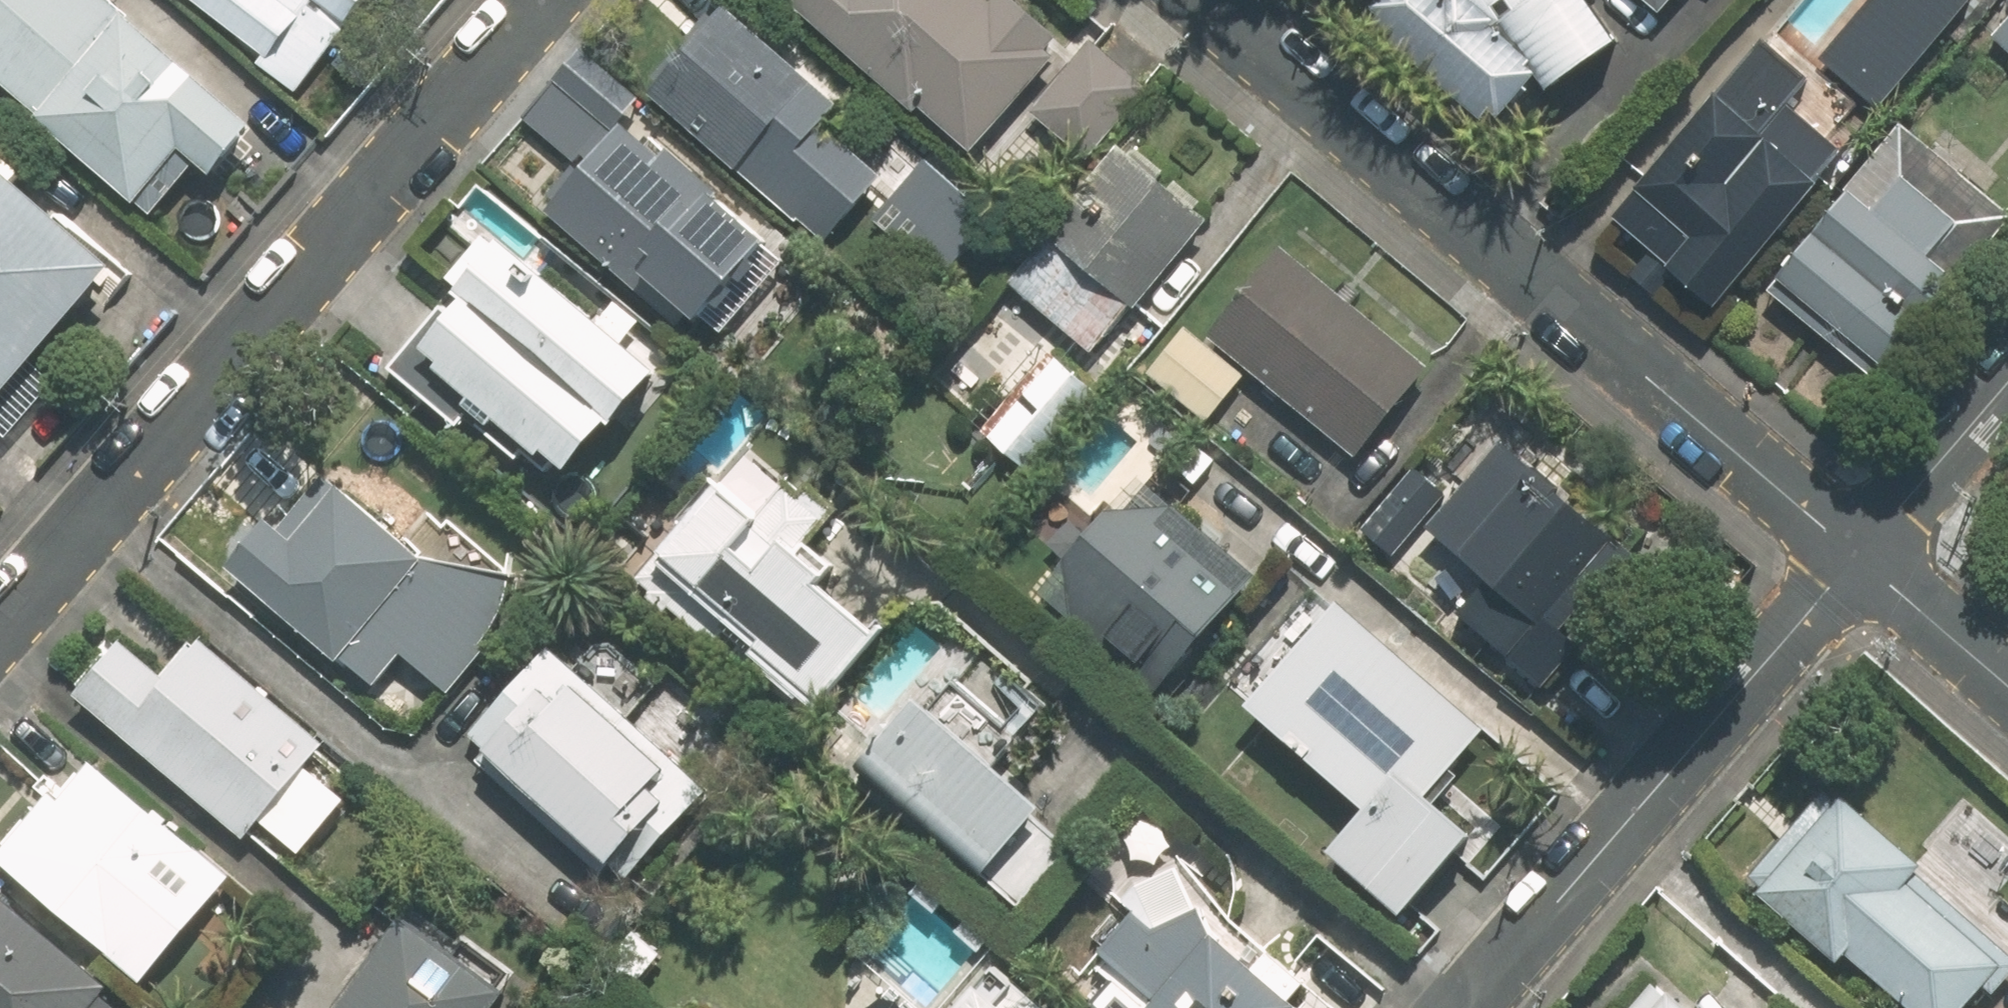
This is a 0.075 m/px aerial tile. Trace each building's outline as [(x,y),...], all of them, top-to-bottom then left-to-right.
[(124,13),(109,0),(0,0),(0,80),(38,113),(124,13)] [(269,56),(301,14),(283,0),(195,0),(269,56)] [(368,0),(326,0),(353,20),(368,0)] [(971,152),(1068,35),(1026,0),(801,0),(796,6),(971,152)] [(1537,76),(1546,90),(1616,40),(1588,0),(1379,0),(1373,7),(1383,16),(1372,28),(1482,122),(1493,110),(1501,117),(1537,76)] [(1662,13),(1673,0),(1646,0),(1662,13)] [(1879,112),(1976,0),(1871,0),(1819,60),(1879,112)] [(646,98),(815,239),(883,158),(834,117),(846,103),(726,4),(646,98)] [(35,115),(138,203),(186,148),(213,171),(253,125),(124,13),(38,113),(35,115)] [(2007,50),(2007,15),(1991,34),(2007,50)] [(1091,37),(1029,111),(1089,161),(1151,87),(1091,37)] [(1818,84),(1763,37),(1603,222),(1709,313),(1850,151),(1799,106),(1818,84)] [(544,215),(675,324),(689,307),(715,328),(773,259),(747,238),(754,230),(623,121),(544,215)] [(1095,354),(1207,219),(1120,147),(1008,281),(1095,354)] [(875,223),(941,278),(993,216),(927,161),(875,223)] [(1854,197),(1768,291),(1864,379),(1957,277),(1931,254),(1958,224),(1890,162),(1856,198),(1854,197)] [(0,171),(0,398),(115,266),(3,168),(0,171)] [(528,442),(564,472),(652,368),(496,239),(391,365),(464,426),(473,414),(519,453),(528,442)] [(1210,335),(1357,457),(1431,369),(1283,247),(1210,335)] [(1205,420),(1242,376),(1185,328),(1148,372),(1205,420)] [(1097,392),(1051,354),(984,434),(1030,472),(1097,392)] [(1645,563),(1498,441),(1428,526),(1500,585),(1470,620),(1545,682),(1645,563)] [(1391,557),(1444,494),(1411,467),(1358,530),(1391,557)] [(281,485),(218,561),(367,684),(398,647),(445,686),(494,618),(515,577),(427,556),(332,478),(307,508),(281,485)] [(1036,600),(1150,694),(1252,572),(1138,478),(1036,600)] [(748,654),(817,711),(889,625),(800,551),(829,516),(785,479),(755,514),(717,483),(642,573),(716,635),(724,625),(752,649),(748,654)] [(1473,832),(1424,791),(1484,719),(1339,599),(1245,712),(1364,810),(1328,854),(1403,916),(1473,832)] [(69,693),(245,839),(261,819),(301,852),(346,799),(306,766),(324,744),(197,638),(165,676),(117,636),(69,693)] [(541,651),(470,735),(635,872),(706,788),(541,651)] [(857,771),(1009,898),(1057,841),(1034,822),(1048,804),(919,697),(857,771)] [(231,875),(82,751),(0,850),(0,867),(141,983),(231,875)] [(1755,893),(1832,965),(1843,953),(1903,1007),(1961,1007),(1998,968),(1907,884),(1919,872),(1841,800),(1755,893)] [(137,1006),(0,892),(0,1007),(136,1007),(137,1006)] [(1297,1004),(1212,934),(1200,911),(1160,927),(1137,908),(1097,955),(1154,1003),(1149,1007),(1294,1007),(1297,1004)] [(513,1006),(405,917),(329,1007),(511,1007),(513,1006)] [(993,969),(960,1007),(1040,1007),(993,969)] [(1671,994),(1658,1007),(1686,1007),(1671,994)]
